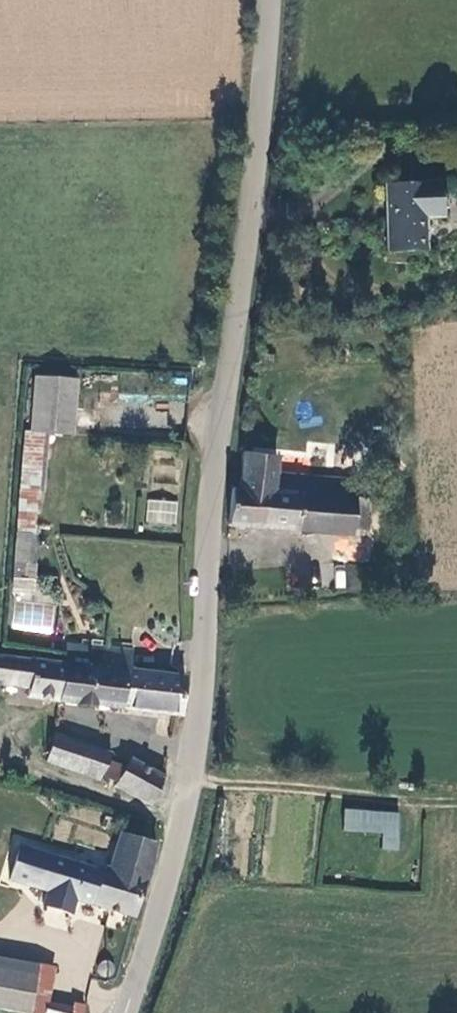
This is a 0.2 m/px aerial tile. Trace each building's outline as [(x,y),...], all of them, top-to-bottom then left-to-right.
[(444,215),(444,182),(387,182),(388,250),(425,250),(424,215),(444,215)] [(33,377),(28,432),(71,436),(75,380),(33,377)] [(41,494),(46,435),(28,433),(23,433),(17,492),(13,578),(33,580),(36,536),(34,535),(36,493),(41,494)] [(233,483),(230,526),(353,535),(354,526),(369,527),(371,499),(355,498),(356,483),(273,476),(274,456),(244,454),(242,484),(233,483)] [(372,484),(356,483),(355,498),(371,499),(372,484)] [(145,514),(175,517),(175,503),(146,502),(145,514)] [(91,648),(89,667),(68,664),(63,701),(178,716),(184,678),(131,670),(134,649),(92,643),(91,648)] [(89,667),(91,648),(71,646),(68,664),(89,667)] [(68,664),(0,654),(0,685),(34,690),(32,696),(63,701),(68,664)] [(92,747),(53,734),(46,762),(84,775),(92,747)] [(99,781),(102,774),(108,753),(92,747),(84,775),(99,781)] [(128,769),(118,764),(110,779),(118,784),(116,787),(149,805),(165,777),(133,760),(128,769)] [(397,850),(400,814),(345,811),(344,830),(382,833),(382,849),(397,850)] [(149,837),(137,832),(116,824),(106,857),(92,862),(16,838),(4,873),(46,885),(125,909),(149,837)] [(45,906),(41,923),(67,930),(71,913),(45,906)] [(110,976),(112,974),(114,972),(114,969),(114,966),(113,964),(110,962),(108,960),(105,960),(102,961),(100,962),(98,964),(97,967),(97,970),(98,972),(99,975),(102,976),(104,977),(107,977),(110,976)] [(34,979),(0,973),(0,1009),(24,1012),(27,1012),(34,979)] [(34,979),(27,1012),(46,1012),(47,1004),(51,983),(34,979)] [(47,1004),(46,1012),(71,1012),(72,1009),(47,1004)]
